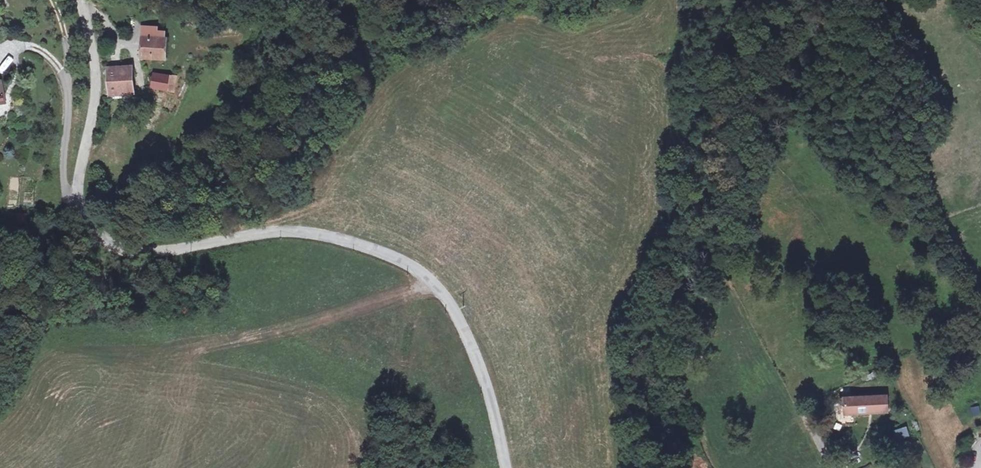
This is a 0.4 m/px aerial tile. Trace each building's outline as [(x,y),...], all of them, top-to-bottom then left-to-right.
[(166,30),(157,30),(156,34),(142,33),(141,53),(165,55),(167,36),(165,35),(166,30)] [(15,62),(11,57),(0,66),(0,70),(3,73),(15,62)] [(106,68),(106,91),(132,91),(132,67),(106,68)] [(169,91),(172,77),(151,75),(149,88),(169,91)] [(887,399),(845,400),(845,416),(887,414),(887,399)] [(907,427),(895,431),(898,439),(909,435),(907,427)]
